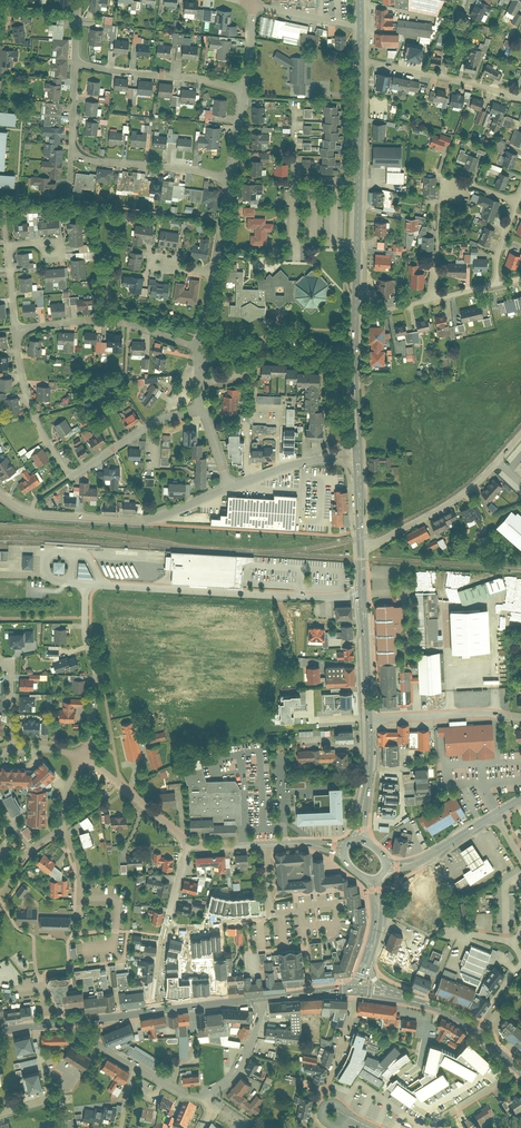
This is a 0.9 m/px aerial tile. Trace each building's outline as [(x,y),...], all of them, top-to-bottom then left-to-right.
[(56,8),(69,10),(70,0),(57,0),(56,8)] [(90,11),(101,13),(102,6),(107,6),(108,0),(91,0),(90,11)] [(395,5),(389,5),(389,7),(394,8),(438,17),(445,1),(440,0),(395,0),(395,5)] [(513,1),(508,13),(516,16),(517,14),(520,6),(520,0),(511,0),(513,1)] [(185,3),(184,11),(196,12),(195,19),(202,20),(203,10),(197,9),(198,5),(185,3)] [(475,3),(469,16),(480,21),(486,8),(475,3)] [(386,11),(377,11),(377,31),(393,31),(393,16),(393,14),(386,14),(386,11)] [(231,13),(219,12),(217,28),(223,29),(222,34),(236,36),(237,27),(230,26),(231,13)] [(20,13),(20,21),(31,22),(32,14),(20,13)] [(516,16),(512,24),(516,26),(520,17),(520,16),(517,14),(516,16)] [(393,16),(393,31),(397,31),(396,34),(431,39),(432,26),(398,20),(399,17),(393,16)] [(275,20),(272,36),(301,41),(300,46),(319,50),(323,28),(316,27),(315,35),(300,32),(301,27),(285,24),(286,22),(275,20)] [(56,53),(56,60),(68,60),(68,40),(62,39),(64,26),(49,24),(48,29),(54,30),(53,39),(52,52),(56,53)] [(21,26),(12,28),(15,43),(22,42),(22,46),(29,47),(29,41),(24,40),(21,26)] [(118,27),(112,26),(110,41),(116,42),(114,51),(128,53),(130,42),(116,40),(118,27)] [(104,30),(91,30),(90,45),(103,46),(104,30)] [(138,47),(137,55),(149,56),(150,47),(141,46),(142,39),(138,39),(138,34),(134,34),(132,47),(138,47)] [(156,44),(156,57),(171,58),(171,47),(178,47),(178,34),(172,34),(172,41),(174,41),(173,45),(156,44)] [(184,48),(183,59),(198,61),(199,46),(191,45),(191,39),(185,39),(186,34),(178,34),(178,47),(184,48)] [(384,34),(375,34),(375,49),(384,49),(384,36),(384,34)] [(337,49),(347,49),(347,35),(337,35),(337,49)] [(398,36),(384,36),(384,49),(398,49),(398,36)] [(486,55),(491,39),(486,38),(485,45),(481,44),(479,51),(482,51),(481,54),(486,55)] [(231,41),(210,39),(209,48),(218,48),(217,59),(229,60),(231,41)] [(424,46),(407,43),(404,59),(420,62),(424,46)] [(435,45),(434,52),(442,53),(443,47),(435,45)] [(7,72),(7,66),(12,66),(12,60),(17,60),(18,53),(13,52),(13,49),(1,48),(0,57),(0,72),(7,72)] [(482,51),(479,51),(472,48),(464,73),(475,76),(481,54),(482,51)] [(278,50),(272,58),(291,71),(291,83),(295,83),(295,94),(305,94),(305,57),(291,57),(291,59),(278,50)] [(442,59),(432,58),(430,65),(440,67),(442,59)] [(56,70),(56,78),(67,78),(68,60),(56,60),(56,65),(52,64),(52,70),(56,70)] [(488,64),(487,66),(483,74),(496,81),(500,73),(493,69),(494,66),(488,64)] [(391,73),(379,70),(376,86),(374,92),(381,93),(381,89),(388,91),(391,73)] [(391,73),(388,91),(406,94),(407,90),(418,93),(420,80),(411,78),(411,77),(391,73)] [(116,79),(115,90),(127,91),(127,97),(132,98),(133,85),(129,85),(130,81),(116,79)] [(100,82),(90,81),(89,93),(99,94),(100,82)] [(152,84),(139,82),(137,95),(150,96),(152,84)] [(45,84),(45,90),(50,90),(49,100),(60,100),(61,85),(45,84)] [(173,87),(159,86),(159,98),(171,98),(170,107),(176,107),(177,96),(173,95),(173,87)] [(446,90),(437,89),(435,88),(434,95),(429,94),(428,100),(439,102),(439,100),(442,101),(441,107),(446,108),(448,97),(445,96),(446,90)] [(457,91),(456,92),(452,91),(450,104),(462,106),(463,100),(468,101),(470,94),(472,91),(465,90),(464,94),(461,94),(461,91),(457,91)] [(197,92),(183,91),(182,96),(177,96),(176,107),(181,108),(181,102),(196,104),(197,92)] [(470,94),(468,101),(467,104),(480,108),(483,98),(470,94)] [(226,101),(212,100),(212,109),(206,109),(206,117),(214,118),(214,114),(225,114),(226,101)] [(506,104),(493,100),(490,110),(496,112),(494,116),(493,115),(491,122),(492,122),(491,128),(498,130),(499,125),(502,125),(505,115),(503,114),(506,104)] [(384,102),(376,101),(375,114),(385,115),(386,103),(386,102),(384,102)] [(98,103),(87,102),(86,115),(97,116),(98,103)] [(45,103),(44,125),(60,126),(61,104),(45,103)] [(339,106),(325,105),(324,112),(327,112),(326,122),(324,122),(324,130),(327,130),(327,138),(325,138),(324,146),(323,146),(323,155),(322,164),(322,172),(335,173),(336,164),(340,164),(340,156),(336,156),(336,147),(340,147),(341,138),(341,130),(338,130),(339,122),(342,122),(342,113),(339,113),(339,106)] [(264,108),(253,107),(252,121),(264,122),(264,108)] [(486,109),(480,108),(475,122),(481,123),(486,109)] [(486,109),(481,123),(486,125),(490,111),(486,109)] [(0,110),(0,123),(16,125),(18,112),(0,110)] [(506,115),(505,118),(511,120),(509,126),(515,127),(518,128),(520,119),(506,115)] [(87,121),(86,134),(96,135),(97,124),(106,125),(106,120),(98,120),(98,122),(87,121)] [(385,122),(373,122),(373,138),(385,139),(385,124),(385,122)] [(206,137),(199,137),(199,147),(220,148),(221,127),(206,126),(206,137)] [(63,128),(44,127),(44,136),(51,136),(51,143),(62,143),(63,128)] [(111,132),(110,142),(124,144),(125,134),(129,134),(129,128),(124,127),(123,133),(111,132)] [(515,127),(510,142),(520,146),(520,129),(518,128),(515,127)] [(132,133),(130,146),(144,148),(145,133),(149,133),(150,129),(142,128),(141,134),(132,133)] [(0,131),(0,171),(8,171),(9,132),(0,131)] [(271,133),(251,133),(251,149),(262,149),(262,144),(271,144),(271,133)] [(439,136),(445,138),(444,142),(449,144),(451,136),(440,133),(439,136)] [(177,150),(191,151),(192,140),(179,139),(179,135),(169,134),(169,138),(169,142),(178,143),(177,150)] [(439,136),(431,134),(428,144),(442,148),(444,142),(445,138),(439,136)] [(169,142),(169,138),(156,137),(154,146),(168,148),(169,142)] [(507,141),(499,138),(495,148),(503,151),(507,141)] [(53,144),(45,144),(44,154),(50,155),(50,162),(63,163),(64,149),(52,149),(53,144)] [(402,146),(373,145),(373,165),(373,166),(387,166),(387,170),(401,170),(401,164),(402,146)] [(465,149),(460,147),(457,159),(465,161),(463,166),(474,170),(478,158),(483,160),(487,150),(476,146),(474,154),(464,151),(465,149)] [(507,149),(502,164),(513,167),(518,153),(507,149)] [(250,162),(250,174),(261,174),(261,164),(270,164),(270,156),(262,156),(262,162),(250,162)] [(50,162),(42,161),(41,171),(49,171),(48,178),(49,178),(62,179),(63,163),(50,162)] [(488,161),(484,172),(489,174),(490,171),(500,174),(501,171),(502,166),(488,161)] [(273,169),(273,174),(288,174),(288,164),(277,164),(277,169),(273,169)] [(99,169),(97,183),(108,184),(109,177),(112,177),(113,171),(99,169)] [(185,194),(186,188),(173,186),(174,182),(146,178),(144,174),(120,171),(118,190),(139,193),(137,196),(170,200),(171,196),(184,198),(185,194)] [(510,174),(501,171),(500,174),(496,185),(505,188),(510,174)] [(96,176),(77,173),(74,199),(81,200),(82,189),(94,190),(96,176)] [(17,186),(16,175),(0,176),(0,187),(17,186)] [(423,175),(423,192),(436,192),(436,176),(426,175),(423,175)] [(48,178),(33,177),(33,185),(39,186),(39,189),(45,190),(44,196),(56,197),(57,184),(49,184),(49,178),(48,178)] [(262,184),(244,184),(244,199),(256,199),(257,194),(262,194),(262,184)] [(203,204),(204,190),(186,188),(185,194),(191,194),(190,202),(203,204)] [(382,188),(382,189),(382,202),(383,203),(383,209),(400,212),(400,206),(395,206),(395,205),(394,205),(394,203),(390,203),(390,196),(389,196),(389,189),(382,188)] [(369,189),(369,203),(382,202),(382,189),(369,189)] [(219,192),(204,190),(203,204),(208,204),(208,207),(207,210),(216,211),(219,192)] [(486,205),(482,216),(493,219),(500,200),(475,191),(472,199),(477,200),(477,202),(486,205)] [(254,209),(245,209),(245,217),(248,217),(248,228),(257,228),(257,235),(250,235),(250,246),(268,246),(268,233),(274,233),(275,223),(267,223),(267,218),(254,218),(254,209)] [(416,217),(406,216),(406,222),(406,230),(406,236),(406,242),(406,246),(411,247),(414,238),(414,229),(417,229),(416,224),(419,224),(419,221),(423,222),(425,216),(416,214),(416,217)] [(60,220),(38,221),(38,234),(44,234),(52,233),(61,233),(60,220)] [(386,220),(375,220),(375,233),(386,234),(386,220)] [(81,222),(67,224),(69,247),(83,245),(81,222)] [(29,224),(14,225),(14,237),(30,236),(29,224)] [(135,225),(133,236),(136,236),(135,244),(137,244),(144,245),(145,239),(152,240),(154,227),(135,225)] [(422,235),(422,248),(434,248),(434,235),(426,234),(427,225),(423,225),(419,235),(422,235)] [(486,225),(479,242),(488,246),(495,228),(486,225)] [(179,233),(160,231),(158,245),(177,247),(179,233)] [(201,245),(193,244),(192,257),(207,259),(209,240),(201,239),(201,245)] [(505,265),(517,269),(520,259),(520,248),(519,253),(510,250),(505,265)] [(386,253),(391,254),(391,257),(396,258),(396,254),(401,254),(402,250),(399,250),(396,250),(393,249),(386,249),(386,253)] [(144,253),(129,251),(127,268),(142,270),(144,253)] [(29,253),(18,254),(18,265),(30,264),(29,253)] [(386,253),(375,253),(374,268),(386,269),(386,264),(390,265),(391,257),(391,254),(386,253)] [(475,257),(473,257),(473,262),(473,270),(478,269),(478,274),(482,274),(482,269),(487,269),(487,257),(475,257)] [(84,259),(71,260),(72,277),(86,276),(84,259)] [(447,262),(447,274),(466,274),(466,262),(464,262),(464,259),(456,259),(456,262),(447,262)] [(291,282),(296,278),(285,278),(286,275),(278,267),(270,274),(267,271),(264,274),(264,277),(256,277),(255,287),(240,286),(240,269),(234,269),(234,262),(225,262),(225,268),(222,269),(222,286),(233,286),(232,314),(239,314),(247,320),(255,315),(262,315),(263,300),(269,299),(277,306),(284,301),(295,301),(291,297),(291,282)] [(291,282),(291,297),(295,301),(307,312),(332,290),(309,266),(296,278),(291,282)] [(410,288),(425,288),(425,273),(418,273),(418,266),(407,266),(407,274),(411,274),(410,288)] [(65,268),(45,269),(45,280),(46,290),(54,290),(54,282),(59,282),(59,288),(66,288),(65,268)] [(132,277),(124,275),(122,285),(130,287),(130,291),(142,293),(144,278),(132,276),(132,277)] [(31,277),(19,278),(20,290),(32,289),(31,277)] [(156,279),(150,278),(148,288),(151,289),(150,297),(168,299),(170,283),(163,282),(163,283),(156,282),(156,279)] [(377,294),(393,295),(393,279),(377,279),(377,294)] [(201,281),(193,280),(191,290),(185,289),(186,282),(176,281),(173,302),(198,305),(201,281)] [(497,303),(500,314),(520,309),(520,296),(504,300),(504,302),(497,303)] [(90,299),(77,300),(78,311),(83,310),(83,314),(94,314),(94,304),(90,304),(90,299)] [(64,302),(50,303),(51,309),(51,316),(65,316),(64,302)] [(35,303),(23,304),(23,316),(36,315),(35,303)] [(481,305),(470,307),(473,319),(483,317),(481,305)] [(460,310),(463,322),(468,320),(469,325),(474,324),(473,319),(470,307),(460,310)] [(446,314),(435,316),(437,324),(435,324),(437,330),(434,330),(435,335),(438,334),(438,335),(450,332),(451,338),(455,337),(454,325),(449,326),(446,314)] [(490,317),(483,318),(485,325),(491,324),(490,317)] [(428,319),(416,322),(418,330),(418,331),(430,328),(428,319)] [(405,323),(395,325),(397,334),(404,333),(407,332),(405,323)] [(466,330),(464,323),(457,324),(458,331),(466,330)] [(370,348),(370,362),(385,362),(385,347),(384,347),(384,342),(385,342),(385,337),(390,337),(390,332),(385,332),(385,326),(369,325),(369,333),(369,341),(371,341),(371,348),(370,348)] [(411,330),(412,331),(413,342),(420,341),(418,331),(418,330),(411,330)] [(78,332),(58,331),(58,348),(63,348),(63,352),(75,353),(75,344),(78,344),(78,332)] [(404,333),(407,343),(413,342),(412,331),(407,332),(404,333)] [(97,332),(83,332),(83,344),(97,344),(97,332)] [(123,333),(107,333),(107,346),(123,346),(123,333)] [(30,346),(28,346),(28,355),(42,355),(42,340),(30,340),(30,346)] [(146,343),(132,342),(131,355),(145,356),(146,343)] [(412,354),(407,354),(408,361),(412,360),(413,363),(415,362),(414,359),(413,359),(412,354)] [(167,357),(155,356),(154,366),(166,368),(167,357)] [(0,357),(0,369),(9,369),(9,357),(0,357)] [(287,365),(263,365),(263,378),(274,379),(274,375),(284,376),(284,384),(298,385),(298,387),(307,387),(306,410),(312,411),(311,429),(308,429),(308,441),(326,442),(326,430),(324,430),(325,411),(321,411),(322,374),(297,373),(297,369),(287,369),(287,365)] [(0,378),(0,390),(13,390),(13,379),(0,378)] [(149,392),(142,401),(151,408),(158,397),(154,393),(159,388),(151,384),(146,390),(149,392)] [(37,386),(37,400),(51,400),(52,386),(37,386)] [(222,412),(238,413),(239,389),(227,388),(227,395),(223,395),(222,412)] [(281,397),(257,396),(257,405),(281,405),(281,397)] [(19,397),(5,399),(9,413),(21,411),(19,397)] [(287,409),(286,425),(295,426),(296,409),(287,409)] [(140,419),(134,411),(123,420),(129,428),(140,419)] [(54,425),(63,440),(74,434),(65,418),(54,425)] [(230,449),(230,463),(244,463),(244,448),(246,448),(246,436),(241,436),(241,424),(228,425),(228,437),(226,437),(226,445),(229,445),(229,449),(230,449)] [(254,426),(254,434),(276,434),(276,426),(254,426)] [(185,428),(185,441),(192,442),(197,442),(198,428),(185,428)] [(284,429),(283,452),(294,452),(295,430),(284,429)] [(99,432),(88,439),(95,450),(106,442),(99,432)] [(171,436),(161,436),(160,466),(169,466),(171,436)] [(192,442),(193,455),(195,455),(203,455),(203,442),(197,442),(192,442)] [(83,444),(75,449),(83,459),(90,454),(83,444)] [(252,445),(251,459),(273,460),(273,446),(252,445)] [(140,447),(129,447),(129,459),(138,459),(140,459),(140,450),(140,447)] [(49,460),(42,449),(31,456),(38,466),(49,460)] [(0,458),(0,473),(3,479),(16,471),(6,455),(0,458)] [(195,455),(195,470),(206,470),(206,455),(203,455),(195,455)] [(121,467),(104,467),(104,479),(111,480),(110,489),(120,490),(121,467)] [(25,479),(18,484),(24,492),(42,481),(36,471),(30,475),(27,471),(22,475),(25,479)] [(195,477),(195,487),(206,487),(206,478),(195,477)] [(155,478),(144,478),(144,486),(155,486),(155,478)] [(493,502),(504,487),(492,478),(481,492),(493,502)] [(191,494),(191,482),(186,482),(186,481),(168,481),(168,493),(191,494)] [(90,483),(81,482),(80,502),(84,502),(84,500),(97,500),(98,487),(90,487),(90,483)] [(348,506),(348,488),(336,488),(336,498),(336,501),(332,501),(332,513),(332,524),(343,524),(343,513),(348,513),(348,506)] [(297,495),(274,494),(274,499),(228,496),(227,514),(221,514),(221,518),(211,517),(211,525),(295,530),(297,495)] [(76,496),(65,495),(64,506),(76,506),(76,496)] [(137,502),(123,501),(123,513),(137,513),(137,502)] [(491,502),(487,507),(495,513),(499,508),(491,502)] [(116,503),(104,503),(103,514),(115,515),(116,503)] [(472,505),(461,511),(467,523),(475,519),(476,522),(483,519),(477,507),(473,509),(472,505)] [(453,511),(431,522),(436,533),(448,527),(446,523),(456,517),(453,511)] [(425,525),(406,535),(411,546),(431,536),(425,525)] [(436,540),(424,546),(428,552),(440,546),(436,540)] [(172,567),(171,582),(241,586),(243,563),(253,561),(253,555),(171,550),(170,553),(166,553),(165,566),(172,567)] [(33,553),(23,553),(22,568),(33,568),(33,553)] [(65,561),(53,560),(52,572),(64,572),(65,561)] [(499,576),(458,589),(462,603),(507,589),(502,576),(499,576)] [(416,591),(418,646),(443,645),(442,632),(438,632),(437,590),(416,591)] [(393,602),(374,603),(379,706),(406,705),(410,704),(413,700),(413,682),(419,681),(418,675),(413,676),(413,672),(409,669),(400,670),(400,664),(395,664),(395,661),(397,661),(396,628),(403,628),(402,603),(394,604),(393,602)] [(505,605),(505,620),(520,619),(520,605),(505,605)] [(488,606),(450,608),(452,651),(490,649),(488,606)] [(60,622),(51,622),(51,629),(54,629),(54,641),(66,641),(66,627),(60,627),(60,622)] [(353,627),(342,628),(342,633),(342,640),(353,639),(353,627)] [(24,631),(8,631),(9,645),(24,645),(24,641),(34,641),(34,629),(24,630),(24,631)] [(328,642),(328,633),(325,633),(325,630),(308,630),(308,643),(322,643),(322,649),(328,649),(328,642)] [(342,633),(329,633),(329,646),(340,646),(340,640),(342,640),(342,633)] [(48,648),(47,655),(52,655),(52,659),(58,659),(59,658),(59,645),(48,645),(48,648)] [(344,652),(337,652),(337,659),(354,659),(354,648),(344,648),(344,652)] [(439,650),(417,651),(419,692),(441,691),(439,650)] [(58,659),(53,660),(57,671),(66,668),(67,670),(78,666),(76,658),(69,661),(67,655),(59,658),(58,659)] [(29,678),(19,678),(19,689),(33,689),(33,679),(40,679),(40,673),(29,673),(29,678)] [(70,679),(73,679),(73,690),(85,690),(85,678),(77,677),(77,674),(70,674),(70,679)] [(490,682),(452,683),(452,690),(491,688),(490,682)] [(293,721),(293,714),(292,703),(300,703),(300,700),(306,700),(305,688),(300,688),(300,694),(290,694),(290,695),(283,695),(283,702),(280,702),(280,712),(278,712),(278,715),(275,716),(275,721),(293,721)] [(353,699),(353,691),(340,692),(340,707),(345,707),(353,706),(353,699)] [(340,692),(321,692),(321,711),(345,710),(345,707),(340,707),(340,692)] [(29,695),(19,695),(20,710),(31,710),(31,705),(35,705),(35,698),(40,698),(40,693),(29,693),(29,695)] [(59,721),(74,721),(74,705),(82,705),(82,697),(70,697),(70,700),(63,700),(63,708),(59,708),(59,721)] [(42,719),(22,719),(23,733),(41,733),(41,732),(48,732),(48,722),(42,722),(42,719)] [(494,757),(493,722),(467,723),(467,719),(449,720),(449,724),(437,725),(438,735),(445,735),(446,754),(462,754),(462,759),(494,757)] [(120,724),(127,759),(141,756),(134,721),(120,724)] [(382,761),(398,760),(398,740),(409,740),(409,748),(429,748),(428,729),(408,729),(408,723),(403,723),(397,724),(397,729),(377,730),(377,743),(382,743),(382,748),(382,761)] [(339,731),(335,731),(335,738),(339,738),(339,740),(353,739),(353,729),(339,729),(339,731)] [(146,735),(148,743),(166,738),(165,731),(146,735)] [(146,747),(151,768),(163,765),(157,744),(146,747)] [(299,750),(297,750),(298,762),(336,760),(336,765),(348,764),(348,750),(335,751),(335,748),(329,748),(323,749),(299,750)] [(180,761),(183,771),(202,766),(199,756),(186,759),(180,761)] [(0,765),(0,785),(8,785),(12,785),(24,785),(28,790),(27,824),(45,824),(47,787),(40,787),(56,773),(42,759),(31,768),(26,768),(26,766),(0,765)] [(431,767),(431,763),(422,763),(423,766),(415,766),(416,778),(416,779),(428,778),(428,767),(431,767)] [(206,779),(202,766),(183,771),(187,782),(189,782),(189,815),(213,815),(213,820),(235,820),(235,822),(241,822),(240,786),(235,778),(206,779)] [(159,773),(162,779),(168,776),(165,770),(159,773)] [(416,780),(416,779),(416,778),(410,778),(410,773),(403,773),(403,781),(404,781),(414,780),(415,780),(416,780)] [(428,786),(428,778),(416,779),(416,780),(415,780),(416,786),(415,786),(415,792),(417,792),(417,801),(429,800),(429,793),(431,793),(431,786),(428,786)] [(174,789),(182,788),(181,781),(168,783),(169,789),(174,789)] [(398,782),(384,781),(381,812),(396,813),(396,801),(399,801),(400,794),(397,794),(398,782)] [(296,808),(297,819),(325,818),(342,818),(342,797),(341,784),(329,784),(329,792),(314,792),(314,807),(296,808)] [(12,785),(8,785),(8,788),(4,791),(6,793),(2,796),(12,814),(20,808),(10,790),(11,790),(12,785)] [(169,789),(158,790),(160,805),(176,803),(174,789),(169,789)] [(455,794),(418,816),(423,825),(425,823),(431,833),(466,813),(457,798),(455,794)] [(87,815),(79,820),(84,828),(85,829),(89,828),(89,829),(94,827),(93,823),(87,815)] [(213,815),(189,815),(189,828),(209,828),(209,833),(235,833),(235,822),(235,820),(213,820),(213,815)] [(116,819),(113,819),(113,827),(117,827),(117,830),(125,830),(125,827),(128,827),(128,821),(124,821),(124,817),(117,817),(116,819)] [(28,826),(22,830),(28,841),(35,836),(28,826)] [(85,829),(79,831),(83,844),(93,842),(89,829),(89,828),(85,829)] [(395,834),(391,850),(405,853),(408,838),(411,839),(412,833),(402,830),(401,835),(395,834)] [(460,849),(471,867),(483,859),(472,841),(460,849)] [(309,849),(275,851),(277,891),(312,889),(310,855),(309,849)] [(154,851),(153,860),(163,861),(162,869),(171,870),(173,857),(161,856),(161,852),(154,851)] [(36,862),(48,871),(53,864),(56,861),(43,852),(36,862)] [(225,853),(195,854),(195,864),(196,864),(206,863),(214,863),(214,871),(226,870),(226,866),(225,853)] [(247,854),(235,855),(235,863),(240,863),(240,869),(248,869),(247,854)] [(142,856),(127,856),(127,865),(142,865),(142,856)] [(313,857),(316,888),(326,887),(326,886),(329,885),(329,884),(334,883),(334,884),(338,885),(343,885),(347,884),(347,882),(347,874),(342,871),(325,872),(324,857),(316,857),(313,857)] [(494,868),(487,857),(483,859),(471,867),(463,872),(465,875),(469,881),(470,883),(494,868)] [(206,863),(196,864),(197,875),(200,875),(206,875),(206,863)] [(68,878),(62,878),(62,870),(53,864),(48,871),(54,876),(54,879),(50,879),(50,896),(59,896),(59,894),(63,894),(63,893),(68,893),(68,878)] [(150,876),(146,875),(145,884),(159,887),(158,893),(166,895),(169,879),(162,878),(150,876)] [(419,899),(433,883),(424,875),(410,891),(419,899)] [(469,881),(465,875),(455,881),(459,887),(469,881)] [(184,880),(181,890),(196,893),(198,883),(184,880)] [(347,884),(343,885),(344,895),(345,894),(345,896),(346,904),(352,904),(361,903),(360,895),(360,889),(357,890),(357,881),(347,882),(347,884)] [(23,885),(17,893),(23,898),(29,889),(23,885)] [(433,914),(444,893),(435,889),(425,910),(433,914)] [(230,899),(212,896),(209,908),(229,913),(260,911),(259,897),(230,899)] [(178,902),(177,911),(190,914),(191,906),(203,908),(205,902),(192,900),(191,905),(178,902)] [(365,903),(361,903),(352,904),(352,918),(352,920),(366,919),(366,911),(365,903)] [(152,914),(151,921),(161,922),(163,909),(153,908),(153,909),(149,908),(148,913),(152,914)] [(37,909),(17,909),(17,920),(22,920),(37,920),(37,909)] [(39,915),(39,928),(70,929),(70,915),(39,915)] [(366,919),(352,920),(349,933),(362,938),(366,919)] [(390,929),(383,948),(397,953),(404,934),(390,929)] [(333,960),(335,975),(350,973),(362,938),(349,933),(340,959),(333,960)] [(133,941),(141,942),(142,935),(134,934),(133,941)] [(221,952),(220,934),(215,934),(210,934),(211,938),(206,938),(201,938),(201,940),(196,941),(191,941),(191,958),(197,958),(202,958),(201,955),(206,955),(211,955),(211,953),(216,952),(221,952)] [(172,1000),(179,1001),(190,997),(210,996),(208,978),(181,980),(181,975),(181,959),(180,959),(184,943),(171,940),(167,961),(168,988),(165,999),(172,1000)] [(335,979),(335,975),(333,960),(333,957),(322,957),(321,940),(315,941),(309,941),(313,981),(318,981),(335,979)] [(143,952),(155,953),(156,943),(141,942),(140,948),(144,948),(143,952)] [(491,952),(471,944),(469,949),(466,948),(461,962),(462,963),(460,968),(463,978),(477,983),(491,952)] [(282,978),(284,983),(295,982),(304,981),(303,964),(300,964),(300,962),(303,962),(301,947),(289,948),(278,949),(278,952),(279,963),(282,978)] [(397,953),(383,948),(379,958),(398,965),(398,967),(407,970),(409,964),(404,962),(406,956),(397,953)] [(499,950),(493,948),(488,960),(494,962),(499,950)] [(335,949),(332,949),(333,957),(333,960),(340,959),(335,949)] [(423,955),(416,973),(424,976),(426,970),(434,973),(442,953),(433,949),(429,958),(423,955)] [(138,959),(140,959),(141,951),(133,950),(133,954),(127,953),(126,958),(138,959)] [(226,958),(214,959),(215,979),(221,979),(227,979),(227,973),(226,958)] [(141,979),(152,980),(153,960),(140,959),(138,959),(137,966),(142,966),(141,979)] [(264,992),(285,990),(284,983),(282,978),(274,978),(274,964),(273,959),(271,960),(265,960),(264,960),(264,963),(265,969),(265,974),(265,979),(263,980),(264,992)] [(476,989),(469,1005),(479,1013),(491,999),(488,996),(495,987),(506,973),(493,963),(488,961),(476,989)] [(115,963),(109,964),(109,970),(110,970),(112,985),(118,984),(116,971),(115,963)] [(279,963),(274,964),(274,978),(282,978),(279,963)] [(74,969),(75,972),(76,976),(92,975),(94,994),(104,993),(102,987),(108,986),(105,969),(100,969),(100,966),(74,969)] [(118,984),(118,990),(125,989),(125,991),(142,988),(142,984),(141,984),(141,981),(138,982),(137,976),(129,977),(128,970),(116,971),(118,984)] [(240,993),(244,993),(243,975),(243,971),(236,971),(232,971),(232,972),(227,973),(227,979),(228,994),(240,993)] [(49,974),(47,977),(47,981),(49,983),(49,985),(53,988),(53,993),(55,994),(57,1002),(59,1002),(59,1005),(84,1002),(83,995),(82,988),(65,990),(65,986),(67,984),(67,980),(69,978),(69,973),(57,974),(56,973),(49,974)] [(416,973),(412,985),(427,990),(431,978),(424,976),(416,973)] [(442,974),(435,991),(452,998),(461,1002),(468,1005),(475,988),(442,974)] [(243,975),(244,993),(254,992),(264,992),(263,980),(262,980),(261,976),(255,976),(255,979),(253,979),(251,980),(251,975),(245,975),(243,975)] [(125,989),(118,990),(120,1006),(145,1003),(143,988),(142,988),(125,991),(125,989)] [(114,992),(104,993),(106,1008),(116,1007),(114,992)] [(104,993),(94,994),(83,995),(84,1002),(85,1011),(106,1008),(104,993)] [(321,1010),(322,997),(300,998),(300,1010),(321,1010)] [(321,1010),(321,1014),(329,1015),(329,1013),(334,1013),(334,1009),(339,1009),(347,1009),(347,998),(337,997),(322,997),(321,1010)] [(291,1013),(290,1027),(290,1029),(301,1030),(300,1010),(300,998),(293,998),(270,1000),(271,1015),(291,1013)] [(359,1000),(357,1013),(384,1016),(383,1024),(389,1025),(390,1017),(395,1017),(395,1016),(397,1004),(359,1000)] [(20,1008),(3,1009),(5,1023),(23,1021),(23,1019),(22,1018),(33,1017),(32,1004),(19,1005),(20,1008)] [(221,1007),(221,1010),(222,1022),(227,1022),(227,1021),(240,1021),(252,1022),(253,1008),(246,1008),(231,1007),(221,1007)] [(330,1022),(342,1025),(346,1011),(347,1009),(339,1009),(337,1017),(332,1016),(330,1022)] [(205,1010),(196,1011),(197,1031),(206,1030),(205,1010)] [(209,1011),(206,1012),(207,1030),(208,1030),(223,1029),(222,1022),(221,1010),(209,1011)] [(189,1022),(188,1012),(177,1013),(177,1014),(178,1023),(179,1022),(186,1022),(189,1022)] [(164,1013),(153,1015),(155,1025),(166,1023),(164,1013)] [(168,1015),(169,1025),(178,1024),(178,1023),(177,1014),(172,1014),(168,1015)] [(146,1016),(140,1018),(141,1027),(149,1026),(155,1025),(153,1015),(146,1016)] [(499,1030),(520,1047),(520,1024),(511,1016),(499,1030)] [(441,1017),(438,1025),(442,1027),(437,1037),(441,1040),(446,1031),(452,1035),(452,1036),(460,1041),(467,1032),(463,1030),(461,1028),(452,1023),(446,1020),(441,1017)] [(402,1018),(401,1028),(415,1030),(417,1020),(402,1018)] [(112,1028),(103,1031),(108,1045),(111,1043),(134,1034),(133,1033),(129,1021),(120,1024),(112,1028)] [(240,1025),(240,1021),(227,1021),(227,1022),(227,1026),(230,1026),(230,1032),(237,1032),(237,1034),(246,1037),(250,1026),(242,1023),(241,1025),(240,1025)] [(186,1022),(179,1022),(179,1035),(179,1057),(188,1057),(187,1034),(186,1022)] [(223,1029),(208,1030),(209,1042),(239,1047),(240,1040),(227,1038),(228,1033),(227,1026),(227,1022),(222,1022),(223,1029)] [(290,1027),(265,1025),(265,1030),(265,1035),(275,1036),(274,1040),(301,1043),(301,1030),(290,1029),(290,1027)] [(197,1031),(198,1043),(207,1042),(206,1030),(197,1031)] [(368,1035),(353,1030),(350,1041),(352,1041),(366,1046),(377,1050),(380,1040),(368,1036),(368,1035)] [(129,1053),(155,1069),(158,1063),(133,1047),(134,1045),(127,1041),(144,1038),(143,1031),(133,1033),(134,1034),(111,1043),(113,1045),(129,1054),(129,1053)] [(68,1033),(42,1033),(42,1043),(68,1042),(68,1033)] [(32,1035),(14,1039),(17,1054),(35,1050),(32,1035)] [(329,1048),(331,1040),(321,1037),(320,1045),(329,1048)] [(450,1039),(446,1044),(454,1049),(457,1044),(450,1039)] [(366,1046),(352,1041),(347,1054),(342,1064),(335,1075),(350,1081),(357,1070),(379,1084),(385,1075),(387,1076),(398,1066),(410,1056),(406,1050),(397,1056),(396,1054),(400,1049),(395,1043),(380,1059),(379,1059),(379,1056),(367,1053),(366,1056),(363,1055),(366,1046)] [(493,1061),(470,1041),(458,1054),(443,1047),(441,1061),(474,1078),(479,1069),(478,1068),(479,1067),(480,1066),(485,1070),(493,1061)] [(64,1053),(61,1057),(83,1071),(92,1057),(71,1044),(65,1054),(64,1053)] [(441,1061),(443,1047),(431,1044),(425,1072),(426,1073),(421,1077),(424,1082),(414,1089),(401,1082),(398,1077),(394,1080),(392,1079),(388,1085),(393,1089),(391,1091),(411,1105),(418,1095),(423,1099),(450,1082),(444,1071),(439,1075),(437,1073),(441,1061)] [(334,1049),(329,1048),(320,1045),(318,1052),(323,1053),(320,1061),(330,1064),(334,1049)] [(200,1064),(201,1086),(212,1085),(211,1075),(228,1074),(242,1050),(229,1048),(219,1062),(200,1064)] [(302,1062),(316,1064),(317,1056),(303,1054),(302,1062)] [(126,1069),(105,1057),(99,1068),(124,1082),(130,1071),(126,1069)] [(250,1059),(245,1069),(260,1077),(262,1072),(256,1068),(259,1063),(250,1059)] [(322,1083),(327,1068),(320,1066),(320,1065),(316,1064),(302,1062),(300,1070),(305,1070),(307,1072),(310,1073),(312,1072),(315,1073),(313,1080),(322,1083)] [(39,1071),(25,1074),(29,1091),(43,1088),(39,1071)] [(191,1073),(182,1073),(182,1076),(183,1085),(200,1085),(199,1072),(191,1073)] [(301,1078),(287,1074),(286,1078),(292,1079),(291,1083),(299,1085),(301,1078)] [(241,1076),(232,1086),(241,1093),(242,1093),(244,1090),(247,1092),(252,1086),(249,1084),(250,1083),(241,1076)] [(241,1093),(232,1086),(226,1094),(251,1114),(253,1111),(255,1114),(260,1107),(258,1105),(263,1099),(256,1094),(250,1102),(247,1100),(248,1098),(242,1093),(241,1093)] [(313,1098),(295,1095),(294,1102),(299,1103),(295,1126),(306,1127),(307,1127),(310,1112),(313,1098)] [(513,1099),(518,1107),(511,1111),(515,1118),(520,1115),(520,1095),(513,1099)] [(165,1096),(159,1106),(170,1111),(175,1102),(165,1096)] [(174,1125),(180,1127),(185,1127),(194,1107),(183,1102),(174,1125)] [(95,1112),(85,1110),(83,1123),(94,1126),(95,1123),(102,1124),(103,1122),(114,1124),(116,1110),(112,1109),(104,1107),(104,1111),(95,1109),(95,1112)] [(479,1112),(481,1115),(474,1118),(480,1127),(482,1127),(492,1122),(491,1119),(494,1117),(489,1107),(479,1112)] [(143,1109),(141,1119),(145,1119),(144,1122),(151,1124),(153,1110),(143,1109)] [(174,1121),(169,1118),(166,1126),(171,1127),(174,1121)]
